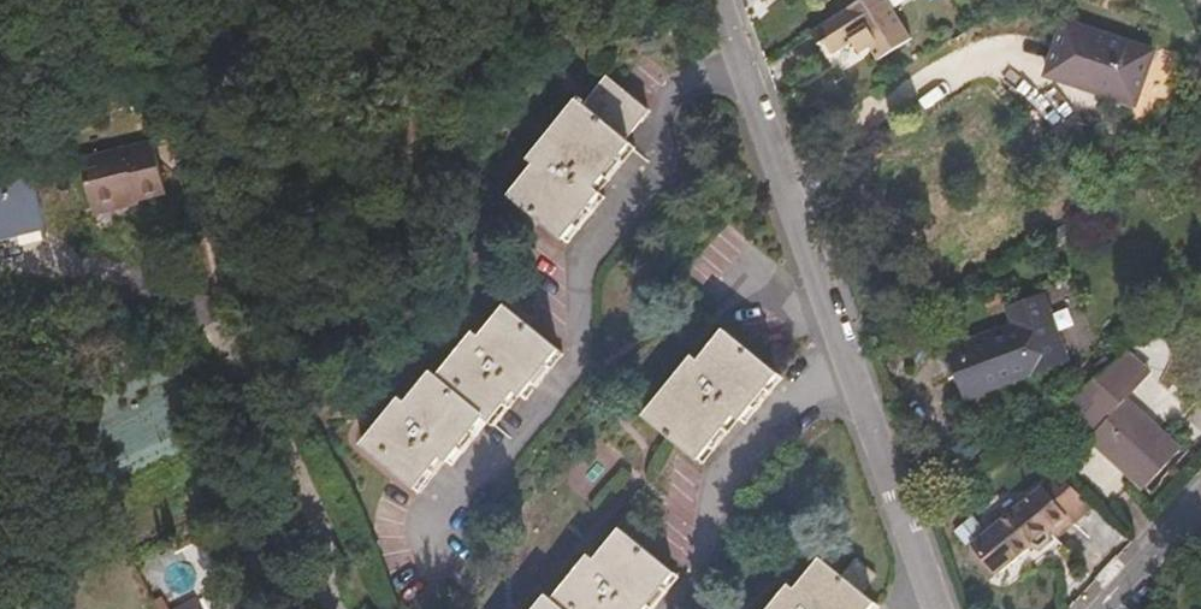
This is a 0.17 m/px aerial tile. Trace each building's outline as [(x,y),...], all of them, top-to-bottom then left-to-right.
[(806,13),(826,0),(798,0),(806,13)] [(800,40),(808,53),(813,49),(821,62),(841,49),(849,62),(859,55),(867,68),(900,47),(870,0),(862,0),(800,40)] [(1076,12),(1057,66),(1144,98),(1164,45),(1076,12)] [(573,84),(521,144),(529,152),(505,181),(564,232),(600,192),(590,181),(628,138),(616,124),(637,99),(602,68),(581,90),(573,84)] [(78,158),(92,207),(137,196),(138,200),(166,193),(154,142),(78,158)] [(2,237),(43,227),(28,167),(0,173),(0,237),(2,237)] [(137,196),(92,207),(94,215),(139,204),(138,200),(137,196)] [(43,227),(2,237),(6,248),(46,242),(43,227)] [(426,358),(400,390),(392,385),(353,433),(410,480),(436,447),(443,451),(477,410),(485,414),(508,383),(517,388),(556,338),(496,291),(471,324),(463,321),(432,361),(426,358)] [(688,343),(644,407),(703,448),(735,403),(744,409),(777,357),(717,316),(697,348),(688,343)] [(947,356),(962,406),(1033,385),(1016,334),(947,356)] [(1094,433),(1088,440),(1130,476),(1143,489),(1178,450),(1123,401),(1117,396),(1141,369),(1125,355),(1064,406),(1094,433)] [(1117,396),(1123,401),(1147,374),(1141,369),(1117,396)] [(1088,440),(1084,436),(1063,461),(1118,510),(1135,491),(1125,482),(1130,476),(1088,440)] [(1055,474),(1044,486),(1072,512),(1084,499),(1055,474)] [(992,543),(1019,569),(1041,546),(1051,550),(1056,545),(1057,539),(1053,533),(1072,512),(1044,486),(992,543)] [(551,598),(544,593),(531,608),(649,608),(677,571),(618,526),(594,556),(588,552),(551,598)] [(1019,569),(992,543),(976,561),(1004,586),(1019,569)] [(767,608),(871,608),(877,601),(861,588),(874,569),(855,554),(840,571),(819,556),(793,588),(785,584),(767,608)]
